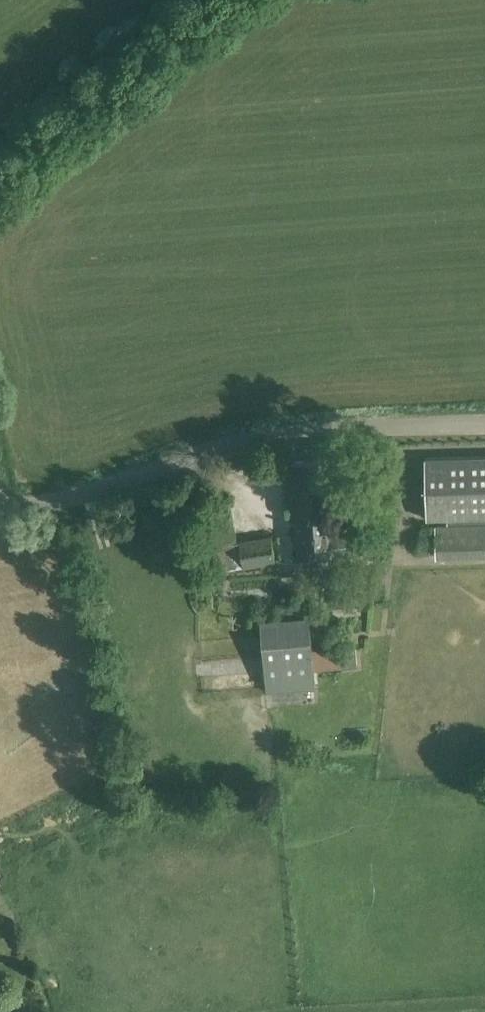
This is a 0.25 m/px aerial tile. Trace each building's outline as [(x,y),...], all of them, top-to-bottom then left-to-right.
[(424,457),(426,518),(447,517),(447,523),(435,524),(436,557),(484,555),(484,456),(424,457)] [(292,481),(298,558),(353,554),(353,550),(351,530),(346,530),(345,516),(333,517),(329,458),(291,461),(292,481)] [(259,538),(201,547),(205,572),(275,561),(271,536),(259,538)] [(355,646),(312,650),(312,651),(313,666),(313,669),(357,665),(355,646)]
